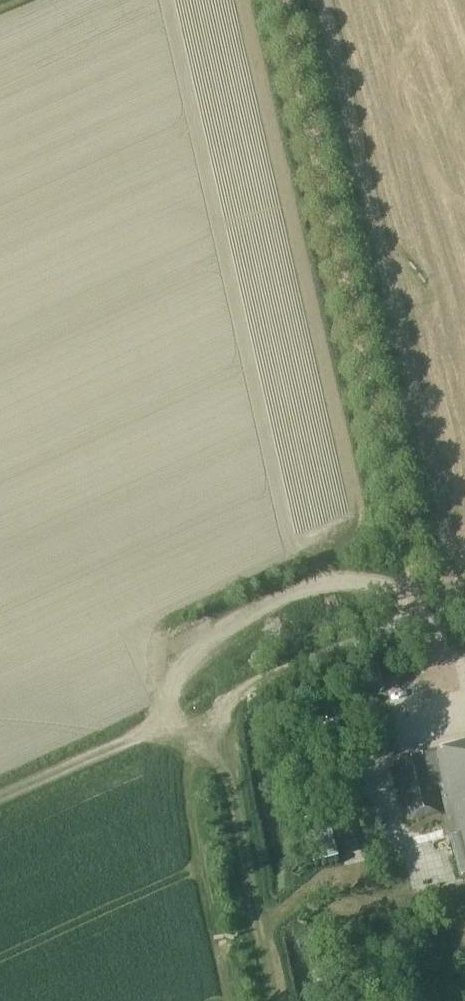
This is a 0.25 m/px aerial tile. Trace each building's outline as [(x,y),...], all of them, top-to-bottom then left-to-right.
[(394,762),(409,821),(442,813),(432,774),(436,773),(462,877),(464,876),(464,744),(394,762)] [(331,815),(305,819),(312,862),(337,859),(331,815)]
